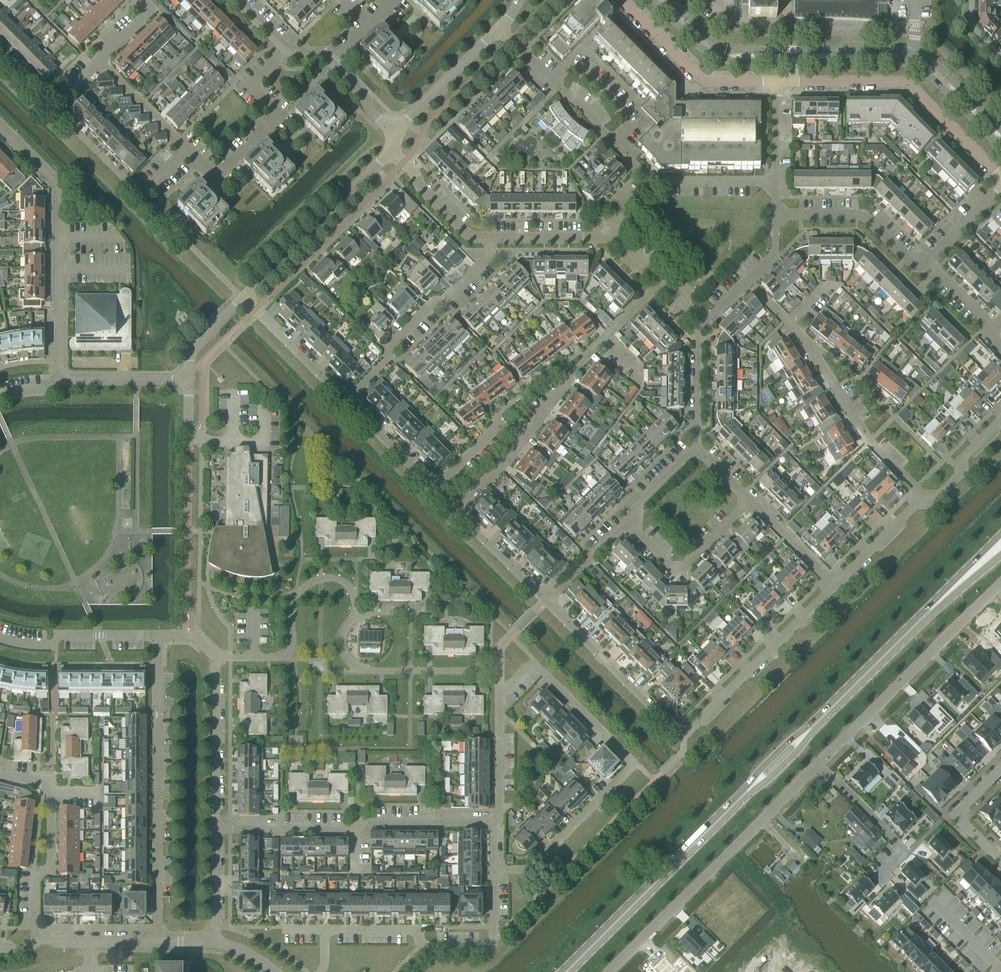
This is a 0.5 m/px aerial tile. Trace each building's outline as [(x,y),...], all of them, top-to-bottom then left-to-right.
[(118,8),(110,0),(103,0),(99,4),(110,16),(118,8)] [(200,0),(185,0),(184,1),(192,8),(200,0)] [(192,8),(199,16),(211,4),(206,0),(200,0),(192,8)] [(306,19),(314,11),(303,0),(302,0),(298,4),(294,0),(291,3),(306,19)] [(314,11),(321,3),(318,0),(303,0),(314,11)] [(414,3),(439,28),(462,5),(457,0),(411,0),(414,3)] [(649,95),(651,97),(641,107),(662,129),(660,132),(655,128),(638,145),(661,168),(760,169),(761,144),(755,144),(755,126),(761,126),(761,101),(687,101),(681,101),(681,94),(675,94),(675,87),(673,85),(609,20),(612,17),(610,14),(599,3),(601,1),(600,0),(585,0),(582,3),(584,5),(568,20),(570,23),(555,38),(557,40),(550,47),(563,61),(600,24),(605,29),(594,40),(649,95)] [(742,0),(742,5),(749,5),(749,17),(776,18),(776,0),(742,0)] [(809,20),(842,20),(874,22),(891,24),(891,23),(887,23),(887,16),(882,16),(882,5),(889,5),(889,0),(794,0),(794,20),(809,20)] [(63,3),(57,8),(61,12),(66,8),(63,3)] [(298,27),(306,19),(291,3),(288,6),(292,10),(287,15),(298,27)] [(103,23),(110,16),(99,4),(94,9),(91,5),(90,5),(88,8),(103,23)] [(202,28),(207,24),(218,12),(211,4),(199,16),(195,20),(202,28)] [(41,10),(45,15),(49,10),(45,6),(41,10)] [(997,6),(980,6),(980,17),(982,23),(997,17),(997,7),(997,6)] [(95,31),(103,23),(88,8),(85,11),(88,15),(84,19),(95,31)] [(11,23),(6,18),(10,14),(7,11),(0,18),(0,33),(11,23)] [(214,31),(226,20),(218,12),(207,24),(214,31)] [(171,14),(167,17),(175,25),(182,18),(178,13),(174,17),(171,14)] [(982,23),(985,30),(993,38),(996,35),(998,38),(1000,35),(1000,21),(997,17),(982,23)] [(151,26),(163,38),(168,43),(176,35),(171,30),(159,18),(151,26)] [(87,38),(95,31),(84,19),(79,24),(75,20),(72,23),(87,38)] [(222,39),(234,27),(226,20),(214,31),(222,39)] [(182,33),(186,29),(182,26),(179,22),(175,25),(182,33)] [(22,26),(19,23),(15,27),(11,23),(0,33),(0,34),(7,42),(22,26)] [(79,46),(87,38),(72,23),(69,26),(73,30),(68,35),(79,46)] [(15,49),(26,38),(21,33),(25,29),(22,26),(7,42),(15,49)] [(144,34),(155,45),(160,50),(168,43),(163,38),(151,26),(144,34)] [(230,47),(241,35),(234,27),(222,39),(230,47)] [(360,51),(374,65),(388,79),(411,56),(383,28),(382,29),(375,33),(370,38),(364,44),(360,50),(360,51)] [(136,41),(148,53),(151,56),(153,58),(160,50),(155,45),(144,34),(136,41)] [(237,54),(249,43),(241,35),(230,47),(237,54)] [(22,57),(37,42),(34,39),(31,43),(26,38),(15,49),(22,57)] [(128,49),(144,64),(151,56),(148,53),(136,41),(128,49)] [(30,65),(41,53),(37,49),(40,45),(37,42),(22,57),(30,65)] [(247,63),(246,62),(257,51),(249,43),(237,54),(233,58),(242,68),(247,63)] [(184,52),(180,55),(184,58),(193,49),(189,45),(183,51),(184,52)] [(121,56),(136,72),(144,64),(128,49),(121,56)] [(196,52),(187,61),(190,65),(192,67),(202,58),(196,52)] [(38,72),(53,57),(50,54),(46,58),(41,53),(30,65),(38,72)] [(128,80),(136,72),(121,56),(113,64),(128,80)] [(53,57),(38,72),(45,80),(57,69),(52,64),(56,60),(53,57)] [(221,71),(224,74),(230,80),(234,76),(228,70),(227,71),(224,68),(221,71)] [(205,79),(216,91),(224,83),(213,71),(205,79)] [(505,80),(519,93),(527,85),(525,84),(526,82),(522,78),(521,79),(513,72),(505,80)] [(111,89),(115,89),(115,86),(114,87),(113,79),(102,80),(102,88),(106,87),(106,90),(108,92),(111,89)] [(197,87),(209,99),(216,91),(205,79),(197,87)] [(511,101),(519,93),(505,80),(498,87),(511,101)] [(526,82),(525,84),(527,85),(530,89),(533,86),(528,81),(526,82)] [(140,92),(145,97),(153,89),(150,86),(149,87),(147,85),(140,92)] [(189,95),(201,106),(209,99),(197,87),(189,95)] [(503,108),(511,101),(498,87),(490,95),(503,108)] [(115,89),(111,89),(111,97),(123,96),(122,88),(115,89)] [(295,115),(298,118),(324,143),(347,121),(318,92),(317,93),(311,97),(305,102),(300,108),(296,114),(295,115)] [(74,118),(78,121),(92,107),(96,104),(87,95),(83,98),(71,110),(76,116),(74,118)] [(193,114),(201,106),(189,95),(182,102),(193,114)] [(496,116),(503,108),(490,95),(482,103),(496,116)] [(120,106),(128,105),(128,107),(132,107),(131,97),(119,98),(120,106)] [(193,114),(182,102),(178,98),(170,106),(186,122),(193,114)] [(868,123),(889,123),(899,99),(880,99),(880,102),(868,102),(868,123)] [(904,138),(919,123),(910,114),(912,113),(899,99),(889,123),(904,138)] [(530,104),(534,108),(538,104),(534,100),(530,104)] [(794,102),(794,119),(792,119),(792,126),(805,126),(805,120),(805,102),(794,102)] [(816,120),(816,102),(805,102),(805,120),(816,120)] [(827,120),(827,102),(816,102),(816,120),(827,120)] [(827,102),(827,120),(838,120),(838,102),(827,102)] [(868,123),(868,102),(846,102),(846,123),(868,123)] [(488,124),(496,116),(482,103),(475,110),(488,124)] [(529,113),(534,108),(530,104),(525,109),(529,113)] [(583,144),(588,134),(583,131),(578,127),(573,123),(569,119),(572,117),(570,114),(568,112),(565,114),(561,109),(559,105),(549,110),(550,111),(540,121),(548,129),(549,128),(553,132),(552,133),(553,134),(553,135),(554,137),(555,138),(556,139),(557,139),(559,140),(560,141),(561,140),(565,144),(564,145),(571,153),(581,143),(583,144)] [(132,107),(128,107),(129,115),(140,114),(140,106),(132,107)] [(178,130),(186,122),(170,106),(161,115),(164,119),(166,118),(178,130)] [(92,107),(78,121),(82,125),(84,123),(89,128),(101,116),(92,107)] [(547,111),(543,107),(537,113),(542,117),(547,111)] [(480,131),(488,124),(475,110),(467,118),(480,131)] [(149,123),(149,115),(141,116),(137,116),(138,123),(149,123)] [(514,119),(518,124),(523,119),(519,115),(514,119)] [(101,116),(89,128),(94,134),(92,135),(96,139),(110,125),(101,116)] [(472,139),(480,131),(467,118),(459,126),(472,139)] [(514,128),(518,124),(514,119),(510,124),(514,128)] [(904,138),(919,153),(934,138),(919,123),(904,138)] [(147,132),(158,132),(158,124),(146,125),(147,132)] [(107,146),(119,134),(110,125),(96,139),(99,143),(101,141),(107,146)] [(499,135),(503,139),(507,134),(503,130),(499,135)] [(167,140),(166,133),(155,134),(155,141),(167,140)] [(113,157),(128,143),(119,134),(107,146),(112,151),(110,153),(113,157)] [(494,139),(498,143),(503,139),(499,135),(494,139)] [(881,140),(890,149),(894,146),(883,136),(881,140)] [(128,143),(113,157),(117,161),(119,159),(124,164),(122,166),(136,152),(128,143)] [(244,166),(257,179),(272,195),(295,172),(267,143),(266,144),(260,148),(254,153),(249,159),(245,165),(244,166)] [(925,152),(927,154),(926,155),(934,163),(947,151),(939,143),(934,147),(932,144),(925,152)] [(488,146),(483,150),(487,154),(492,150),(488,146)] [(902,154),(894,146),(890,149),(899,158),(902,154)] [(594,147),(589,152),(593,156),(598,151),(594,147)] [(429,160),(436,168),(449,156),(441,148),(429,160)] [(0,153),(0,180),(12,192),(26,179),(13,166),(16,163),(3,149),(0,153)] [(887,150),(882,154),(894,165),(895,166),(899,162),(887,150)] [(947,151),(934,163),(930,168),(937,175),(941,171),(954,158),(947,151)] [(136,152),(122,166),(126,170),(128,168),(134,174),(146,161),(136,152)] [(589,152),(584,156),(589,160),(593,156),(589,152)] [(449,156),(436,168),(444,176),(456,164),(449,156)] [(954,158),(941,171),(949,179),(962,166),(954,158)] [(464,171),(463,171),(467,167),(460,160),(456,164),(444,176),(451,183),(464,171)] [(605,168),(619,181),(627,174),(619,166),(620,165),(616,161),(615,162),(613,160),(605,168)] [(894,165),(886,173),(890,176),(902,165),(899,162),(895,166),(894,165)] [(576,173),(580,170),(576,165),(572,169),(576,173)] [(859,166),(859,173),(859,190),(873,190),(876,193),(887,180),(886,180),(884,182),(878,176),(870,176),(870,166),(859,166)] [(957,186),(970,174),(962,166),(949,179),(957,186)] [(611,189),(619,181),(605,168),(598,176),(611,189)] [(580,170),(576,173),(581,178),(585,174),(580,170)] [(459,191),(471,179),(464,171),(451,183),(459,191)] [(805,189),(805,173),(793,173),(793,189),(805,189)] [(816,189),(816,173),(805,173),(805,189),(816,189)] [(826,189),(827,173),(816,173),(816,189),(826,189)] [(837,189),(837,173),(827,173),(826,189),(837,189)] [(848,189),(848,173),(837,173),(837,189),(848,189)] [(859,190),(859,173),(848,173),(848,189),(859,190)] [(970,174),(957,186),(965,195),(978,182),(970,174)] [(603,197),(611,189),(598,176),(590,183),(603,197)] [(20,211),(26,211),(45,212),(45,207),(44,207),(44,200),(42,200),(42,194),(43,194),(43,189),(31,177),(18,191),(20,193),(20,211)] [(466,198),(478,186),(471,179),(459,191),(466,198)] [(887,180),(876,193),(883,199),(894,188),(887,180)] [(229,212),(214,197),(201,183),(200,184),(195,187),(190,191),(186,195),(182,200),(178,206),(206,235),(229,212)] [(595,205),(603,197),(590,183),(582,191),(595,205)] [(476,204),(486,194),(478,186),(466,198),(474,206),(476,204)] [(890,207),(902,196),(894,188),(883,199),(890,207)] [(410,216),(419,207),(402,191),(396,198),(391,193),(389,195),(380,205),(394,219),(403,209),(410,216)] [(501,213),(501,195),(490,195),(490,196),(488,196),(486,194),(476,204),(482,210),(490,210),(490,213),(501,213)] [(511,213),(511,195),(501,195),(501,213),(511,213)] [(522,213),(522,196),(511,195),(511,213),(522,213)] [(522,196),(522,213),(533,213),(533,196),(522,196)] [(533,196),(533,213),(543,213),(543,196),(533,196)] [(554,213),(554,196),(543,196),(543,213),(554,213)] [(554,196),(554,213),(564,213),(565,196),(554,196)] [(565,196),(564,213),(576,213),(576,196),(565,196)] [(898,215),(909,203),(902,196),(890,207),(898,215)] [(943,200),(952,210),(956,207),(946,197),(943,200)] [(0,202),(0,210),(9,206),(6,199),(0,202)] [(905,222),(917,211),(909,203),(898,215),(905,222)] [(45,216),(45,212),(26,211),(26,222),(44,222),(44,216),(45,216)] [(913,230),(925,219),(917,211),(905,222),(913,230)] [(1000,228),(1000,212),(993,220),(992,219),(989,221),(995,228),(996,226),(999,229),(998,230),(998,231),(1000,228)] [(367,237),(371,242),(377,236),(380,239),(392,227),(380,214),(373,221),(368,216),(357,228),(367,237)] [(925,219),(913,230),(921,238),(933,227),(925,219)] [(26,222),(26,233),(45,233),(45,228),(44,229),(44,222),(26,222)] [(976,234),(985,244),(990,239),(980,230),(976,234)] [(19,244),(23,244),(23,251),(39,251),(39,244),(44,244),(44,238),(45,238),(45,233),(26,233),(19,233),(19,244)] [(361,260),(371,250),(367,246),(362,241),(358,237),(352,243),(347,238),(334,250),(348,264),(354,257),(361,260)] [(367,237),(362,241),(367,246),(371,242),(367,237)] [(440,251),(433,258),(447,273),(454,266),(455,267),(463,260),(455,252),(459,248),(448,237),(443,242),(447,245),(440,251)] [(418,239),(412,245),(417,250),(423,244),(418,239)] [(802,255),(808,261),(809,261),(809,257),(820,257),(820,241),(808,241),(808,247),(809,247),(809,253),(804,253),(802,255)] [(820,241),(820,257),(820,261),(830,261),(831,241),(820,241)] [(841,261),(841,241),(831,241),(830,261),(841,261)] [(852,247),(853,247),(853,241),(841,241),(841,261),(853,261),(859,255),(857,252),(852,252),(852,247)] [(792,254),(784,262),(796,274),(808,261),(802,255),(804,253),(809,253),(809,247),(808,247),(805,248),(801,249),(798,250),(795,252),(792,254)] [(859,255),(853,261),(861,270),(873,258),(868,254),(866,252),(863,250),(860,249),(856,248),(853,247),(852,247),(852,252),(857,252),(859,255)] [(1000,258),(1000,254),(996,248),(993,251),(1000,259),(1000,258)] [(39,257),(39,251),(23,251),(23,258),(26,258),(26,268),(45,268),(45,264),(44,264),(44,257),(39,257)] [(956,273),(969,260),(961,252),(948,265),(956,273)] [(870,278),(881,267),(873,258),(861,270),(870,278)] [(311,273),(322,283),(332,274),(337,279),(346,270),(337,261),(332,265),(326,259),(311,273)] [(534,276),(545,276),(545,259),(534,259),(534,261),(526,261),(531,274),(534,274),(534,276)] [(545,259),(545,276),(545,280),(555,280),(556,259),(545,259)] [(556,259),(555,280),(556,280),(556,276),(566,276),(566,259),(556,259)] [(566,259),(566,276),(577,276),(577,259),(566,259)] [(591,274),(596,261),(588,261),(588,259),(577,259),(577,276),(588,276),(588,274),(591,274)] [(410,275),(409,278),(408,280),(423,295),(432,286),(433,287),(438,281),(436,279),(440,275),(425,260),(423,261),(420,263),(417,265),(414,268),(412,271),(410,275)] [(963,281),(976,268),(969,260),(956,273),(963,281)] [(529,276),(531,274),(526,261),(519,268),(516,264),(508,272),(520,285),(524,288),(530,282),(529,277),(529,276)] [(599,285),(611,273),(603,265),(602,267),(596,261),(591,274),(592,276),(591,277),(599,285)] [(800,278),(796,274),(784,262),(777,270),(792,285),(800,278)] [(878,286),(889,275),(881,267),(870,278),(878,286)] [(45,273),(45,268),(26,268),(26,279),(44,279),(44,273),(45,273)] [(971,288),(984,276),(976,268),(963,281),(971,288)] [(785,293),(792,285),(777,270),(769,277),(784,293),(785,293)] [(516,296),(524,288),(520,285),(508,272),(500,280),(513,292),(516,296)] [(611,273),(599,285),(607,293),(619,281),(611,273)] [(299,279),(304,284),(309,280),(303,274),(299,279)] [(886,295),(898,283),(889,275),(878,286),(886,295)] [(991,283),(984,276),(971,288),(979,296),(991,283)] [(784,293),(769,277),(761,285),(773,298),(772,299),(775,302),(778,302),(784,296),(784,293)] [(44,285),(44,279),(26,279),(25,290),(45,290),(45,285),(44,285)] [(509,304),(516,296),(513,292),(500,280),(492,287),(505,300),(509,304)] [(979,296),(982,299),(981,301),(990,311),(995,307),(989,301),(994,296),(999,292),(1000,290),(1000,286),(1000,285),(1000,284),(999,282),(998,283),(995,280),(991,283),(979,296)] [(619,281),(607,293),(614,300),(626,288),(619,281)] [(409,288),(402,282),(393,292),(396,295),(387,304),(401,317),(412,306),(410,303),(412,300),(404,292),(409,288)] [(895,303),(906,292),(898,283),(886,295),(895,303)] [(501,311),(509,304),(505,300),(492,287),(485,295),(498,308),(501,311)] [(619,310),(621,308),(622,308),(634,296),(626,288),(614,300),(619,305),(616,307),(619,310)] [(45,290),(25,290),(19,290),(19,301),(23,301),(23,308),(39,308),(39,301),(44,301),(44,295),(45,295),(45,290)] [(76,295),(75,336),(75,339),(74,339),(73,340),(72,340),(71,341),(70,342),(70,343),(69,344),(69,345),(69,346),(70,347),(70,348),(71,349),(71,350),(72,350),(73,351),(74,351),(75,351),(131,352),(132,296),(131,295),(131,294),(131,293),(130,292),(129,291),(128,290),(127,290),(125,290),(124,290),(123,290),(122,290),(122,291),(121,292),(120,293),(120,294),(120,295),(119,296),(76,295)] [(287,323),(303,306),(301,308),(296,304),(301,299),(293,291),(278,306),(282,310),(278,314),(287,323)] [(903,312),(914,300),(906,292),(895,303),(903,312)] [(328,298),(323,293),(318,298),(323,303),(328,298)] [(493,319),(501,311),(498,308),(485,295),(477,302),(490,315),(493,319)] [(742,304),(755,317),(763,309),(750,296),(742,304)] [(994,296),(989,301),(995,307),(1000,312),(1000,311),(1000,303),(994,296)] [(914,300),(903,312),(911,320),(923,308),(914,300)] [(372,326),(368,330),(379,341),(386,335),(382,331),(394,319),(377,302),(370,310),(376,316),(370,322),(372,324),(370,325),(372,326)] [(486,326),(493,319),(490,315),(477,302),(469,310),(482,323),(486,326)] [(755,317),(742,304),(734,312),(748,326),(756,319),(755,317)] [(592,307),(589,310),(593,314),(596,311),(598,308),(594,305),(592,307)] [(303,331),(317,318),(309,310),(308,311),(303,306),(287,323),(295,331),(299,327),(303,331)] [(818,336),(831,320),(835,316),(824,307),(820,313),(821,314),(809,329),(818,336)] [(629,322),(631,324),(639,332),(654,317),(647,309),(635,320),(632,318),(629,322)] [(486,327),(486,326),(482,323),(469,310),(461,318),(474,331),(482,323),(486,327)] [(920,320),(917,323),(926,333),(941,318),(933,310),(921,322),(920,320)] [(597,317),(606,325),(611,320),(602,312),(597,317)] [(741,333),(748,326),(734,312),(727,319),(738,331),(741,333)] [(574,321),(586,338),(595,331),(594,329),(600,326),(588,314),(584,316),(583,314),(574,321)] [(654,317),(639,332),(646,340),(662,324),(654,317)] [(312,348),(326,334),(322,329),(325,326),(317,318),(303,331),(307,335),(303,339),(312,348)] [(941,318),(926,333),(925,334),(933,342),(948,326),(941,318)] [(456,340),(460,345),(470,335),(459,324),(457,325),(452,319),(443,327),(456,340)] [(731,338),(738,331),(727,319),(719,327),(723,332),(724,332),(727,336),(724,339),(724,342),(733,342),(733,341),(731,338)] [(826,343),(839,327),(831,320),(818,336),(826,343)] [(562,323),(574,340),(574,341),(577,345),(586,338),(574,321),(565,327),(562,323)] [(566,347),(574,341),(574,340),(562,323),(553,330),(566,347)] [(654,347),(669,332),(662,324),(646,340),(654,347)] [(940,349),(956,334),(948,326),(933,342),(940,349)] [(453,352),(460,345),(456,340),(443,327),(436,335),(453,352)] [(835,350),(847,334),(839,327),(826,343),(835,350)] [(33,351),(32,332),(32,329),(19,330),(20,333),(23,357),(28,356),(27,352),(33,351)] [(545,336),(557,353),(566,347),(553,330),(545,336)] [(32,332),(33,351),(39,351),(39,355),(44,355),(44,332),(32,332)] [(615,335),(619,339),(625,346),(628,343),(617,332),(615,335)] [(668,352),(681,347),(675,341),(677,339),(669,332),(654,347),(657,344),(665,351),(666,350),(668,352)] [(717,344),(717,348),(717,359),(737,359),(737,348),(733,348),(733,342),(724,342),(724,339),(727,336),(724,332),(723,332),(721,335),(719,338),(718,341),(717,344)] [(18,357),(23,357),(20,333),(8,335),(12,354),(17,353),(18,357)] [(329,357),(343,343),(334,335),(331,339),(326,334),(312,348),(321,357),(325,353),(329,357)] [(843,357),(856,341),(847,334),(835,350),(843,357)] [(956,334),(940,349),(948,357),(964,342),(956,334)] [(12,354),(8,335),(0,337),(0,352),(2,361),(7,359),(6,356),(12,354)] [(445,360),(453,352),(436,335),(428,343),(445,360)] [(548,360),(557,353),(545,336),(536,343),(548,360)] [(767,346),(771,351),(773,350),(778,359),(773,362),(773,363),(794,350),(788,340),(784,342),(781,338),(767,346)] [(851,363),(864,348),(856,341),(843,357),(851,363)] [(755,347),(749,342),(745,346),(751,351),(755,347)] [(338,374),(352,360),(347,355),(351,351),(343,343),(329,357),(333,361),(329,365),(338,374)] [(421,350),(433,363),(437,367),(445,360),(428,343),(421,350)] [(527,349),(540,366),(548,360),(536,343),(527,349)] [(962,351),(967,356),(976,347),(971,343),(962,351)] [(864,348),(851,363),(860,371),(873,355),(874,357),(879,351),(873,347),(872,348),(867,344),(864,348)] [(666,366),(684,366),(684,355),(681,355),(681,347),(668,352),(668,355),(667,355),(666,366)] [(905,347),(902,351),(905,354),(909,358),(913,355),(905,347)] [(519,356),(531,373),(540,366),(527,349),(519,356)] [(413,358),(426,371),(430,375),(437,367),(433,363),(421,350),(413,358)] [(794,350),(773,363),(778,371),(782,369),(785,375),(799,366),(796,362),(800,359),(794,350)] [(519,379),(521,378),(522,379),(531,373),(519,356),(508,364),(519,379)] [(887,369),(890,364),(880,356),(876,360),(878,361),(865,377),(874,384),(887,369)] [(996,385),(1000,381),(1000,382),(1000,364),(993,356),(988,362),(990,364),(983,372),(996,385)] [(350,378),(354,383),(370,367),(362,358),(356,364),(352,360),(338,374),(346,382),(350,378)] [(418,379),(426,371),(413,358),(405,366),(418,379)] [(737,370),(737,359),(717,359),(717,370),(737,370)] [(936,373),(939,369),(933,363),(930,366),(936,373)] [(587,374),(604,387),(610,380),(614,383),(620,376),(604,364),(601,369),(596,365),(592,369),(591,369),(587,374)] [(882,391),(895,375),(899,371),(890,364),(887,369),(874,384),(882,391)] [(684,377),(684,366),(666,366),(666,377),(684,377)] [(792,390),(811,378),(805,368),(802,371),(799,366),(785,375),(788,379),(786,380),(792,390)] [(920,370),(929,379),(933,375),(924,366),(920,369),(920,370)] [(494,374),(506,391),(516,384),(514,382),(516,380),(507,368),(505,370),(503,367),(494,374)] [(737,381),(737,370),(717,370),(717,381),(737,381)] [(945,377),(941,372),(937,377),(941,381),(945,377)] [(992,389),(996,385),(983,372),(975,379),(972,377),(967,382),(985,400),(994,391),(992,389)] [(485,381),(498,397),(506,391),(494,374),(485,381)] [(599,395),(604,387),(587,374),(583,380),(584,381),(581,385),(585,389),(582,393),(598,405),(603,398),(599,395)] [(891,398),(907,378),(904,382),(895,375),(882,391),(891,398)] [(684,387),(684,377),(666,377),(666,387),(684,387)] [(773,382),(770,378),(764,381),(767,386),(773,382)] [(803,403),(817,395),(814,390),(817,388),(811,378),(792,390),(791,391),(797,401),(800,399),(803,403)] [(907,378),(891,398),(900,405),(906,397),(909,399),(920,388),(907,378)] [(374,411),(390,395),(383,389),(387,385),(381,379),(367,392),(371,396),(367,401),(371,405),(369,406),(374,411)] [(489,404),(498,397),(485,381),(477,387),(489,404)] [(737,392),(737,381),(717,381),(717,391),(733,392),(737,392)] [(976,408),(985,400),(967,382),(962,387),(965,389),(957,397),(971,410),(975,406),(976,408)] [(433,397),(439,391),(442,388),(439,385),(435,388),(434,386),(428,393),(433,397)] [(778,399),(770,386),(760,392),(760,393),(761,410),(778,399)] [(481,410),(489,404),(477,387),(467,394),(472,400),(473,400),(481,410)] [(632,398),(638,390),(634,387),(627,395),(632,398)] [(684,398),(684,387),(666,387),(666,398),(684,398)] [(733,402),(733,392),(717,391),(717,402),(733,402)] [(592,412),(598,405),(582,393),(579,397),(574,394),(571,398),(569,397),(565,403),(582,416),(588,409),(592,412)] [(392,418),(406,404),(400,398),(396,402),(390,395),(374,411),(379,416),(380,414),(384,418),(389,414),(392,418)] [(627,405),(632,398),(627,395),(622,401),(627,405)] [(809,419),(814,416),(829,407),(823,397),(819,399),(817,395),(803,403),(805,406),(803,408),(803,409),(803,410),(809,419)] [(918,395),(912,402),(917,407),(923,400),(918,395)] [(644,402),(642,401),(637,397),(634,401),(641,406),(644,402)] [(966,414),(971,410),(957,397),(950,405),(947,402),(942,407),(960,425),(968,416),(966,414)] [(683,409),(684,398),(666,398),(666,409),(668,409),(668,412),(681,417),(681,409),(683,409)] [(485,416),(481,410),(473,400),(472,400),(464,406),(476,423),(485,416)] [(721,427),(723,430),(727,426),(723,422),(723,420),(733,420),(733,402),(717,402),(717,414),(717,417),(718,421),(719,424),(721,427)] [(577,423),(582,416),(565,403),(561,408),(562,409),(559,414),(564,417),(560,422),(576,434),(581,427),(577,423)] [(400,436),(415,421),(409,414),(412,410),(406,404),(392,418),(396,422),(392,426),(396,430),(395,431),(400,436)] [(467,430),(476,423),(464,406),(455,413),(467,430)] [(821,432),(834,423),(831,419),(835,416),(829,407),(814,416),(819,425),(818,426),(821,432)] [(951,434),(960,425),(942,407),(937,412),(940,415),(932,422),(945,436),(949,432),(951,434)] [(905,408),(897,416),(904,424),(912,416),(905,408)] [(675,423),(681,417),(668,412),(657,422),(670,435),(678,427),(675,423)] [(780,418),(771,424),(783,436),(789,432),(780,418)] [(726,442),(738,431),(742,427),(735,419),(733,421),(733,420),(723,420),(723,422),(727,426),(723,430),(718,434),(726,442)] [(415,421),(400,436),(405,441),(406,440),(410,444),(414,440),(418,443),(432,430),(425,423),(422,427),(415,421)] [(571,441),(576,434),(560,422),(557,426),(552,422),(549,427),(547,426),(543,431),(560,445),(566,437),(571,441)] [(650,430),(662,443),(670,435),(657,422),(650,430)] [(941,440),(945,436),(932,422),(924,430),(922,427),(916,433),(934,451),(943,442),(941,440)] [(825,445),(828,447),(831,445),(847,435),(841,425),(837,428),(834,423),(821,432),(824,437),(822,438),(823,442),(825,445)] [(599,429),(604,433),(608,428),(602,424),(599,429)] [(605,433),(604,433),(599,429),(588,443),(594,448),(605,433)] [(420,457),(425,462),(440,446),(434,440),(438,436),(432,430),(418,443),(422,447),(417,452),(421,456),(420,457)] [(642,437),(655,450),(662,443),(650,430),(642,437)] [(555,452),(560,445),(543,431),(539,437),(540,438),(537,442),(542,446),(538,450),(554,462),(559,455),(555,452)] [(734,450),(745,439),(738,431),(726,442),(734,450)] [(742,458),(757,442),(750,434),(745,439),(734,450),(742,458)] [(847,435),(831,445),(837,454),(835,455),(839,460),(852,452),(850,447),(853,445),(847,435)] [(784,450),(785,449),(789,445),(779,436),(776,439),(779,442),(778,444),(784,450)] [(634,445),(647,458),(655,450),(642,437),(634,445)] [(749,465),(765,450),(757,442),(742,458),(749,465)] [(639,465),(647,458),(634,445),(627,453),(639,465)] [(440,446),(425,462),(430,467),(431,465),(435,469),(439,465),(443,469),(457,455),(451,449),(447,453),(440,446)] [(603,451),(603,450),(599,447),(598,447),(593,454),(598,458),(603,451)] [(226,455),(225,521),(225,528),(217,528),(214,539),(213,539),(211,551),(210,564),(216,567),(223,570),(230,573),(237,575),(246,577),(255,578),(264,577),(273,575),(273,574),(272,574),(263,529),(267,529),(268,456),(249,455),(248,449),(235,449),(235,455),(226,455)] [(549,469),(554,462),(538,450),(535,455),(530,451),(527,455),(526,454),(521,460),(539,473),(544,466),(549,469)] [(617,458),(632,473),(639,465),(627,453),(624,450),(617,458)] [(765,450),(749,465),(757,473),(758,472),(760,474),(769,464),(768,463),(768,462),(770,464),(774,459),(765,450)] [(801,463),(809,458),(806,453),(796,459),(801,463)] [(857,456),(852,462),(856,466),(861,460),(857,456)] [(583,470),(587,465),(582,461),(583,461),(579,458),(575,463),(583,470)] [(624,481),(632,473),(617,458),(609,465),(611,468),(609,470),(614,475),(616,473),(624,481)] [(520,475),(517,479),(515,480),(530,494),(538,484),(533,480),(539,473),(521,460),(517,466),(518,467),(515,471),(520,475)] [(856,466),(852,462),(839,474),(843,479),(856,466)] [(880,474),(872,482),(889,499),(897,491),(895,490),(900,484),(880,463),(874,469),(880,474)] [(759,483),(767,491),(783,476),(773,466),(768,471),(770,472),(759,483)] [(568,472),(556,487),(561,490),(574,478),(568,472)] [(622,491),(610,479),(611,477),(607,473),(598,483),(614,499),(622,491)] [(839,474),(831,482),(837,488),(845,480),(843,479),(839,474)] [(783,476),(767,491),(775,499),(786,488),(790,483),(783,476)] [(862,487),(857,492),(875,510),(880,505),(882,506),(889,499),(872,482),(864,489),(862,487)] [(594,494),(606,507),(614,499),(598,483),(590,490),(594,494)] [(814,484),(810,489),(814,493),(819,489),(814,484)] [(483,520),(498,504),(492,498),(496,494),(489,487),(475,501),(479,505),(475,509),(479,513),(478,515),(483,520)] [(786,488),(775,499),(782,507),(794,495),(786,488)] [(583,498),(586,501),(599,514),(606,507),(594,494),(590,490),(583,498)] [(794,495),(782,507),(790,515),(799,506),(800,508),(807,500),(798,491),(794,495)] [(866,518),(875,510),(857,492),(852,497),(854,499),(847,507),(860,520),(864,516),(866,518)] [(520,498),(525,503),(529,498),(524,493),(520,498)] [(814,500),(819,504),(823,500),(819,495),(814,500)] [(546,498),(540,504),(543,508),(549,502),(546,498)] [(591,522),(599,514),(586,501),(578,509),(591,522)] [(501,527),(515,513),(509,507),(505,511),(498,504),(483,520),(488,524),(489,523),(493,527),(497,523),(501,527)] [(279,537),(289,537),(289,507),(279,507),(279,537)] [(805,507),(801,512),(800,512),(806,517),(809,515),(809,510),(805,507)] [(856,524),(860,520),(847,507),(839,515),(837,512),(832,517),(849,535),(858,526),(856,524)] [(583,529),(591,522),(578,509),(571,517),(583,529)] [(508,545),(524,530),(517,523),(521,519),(515,513),(501,527),(505,531),(500,535),(504,539),(503,540),(508,545)] [(583,529),(571,517),(567,513),(558,523),(562,527),(563,525),(575,537),(583,529)] [(742,526),(755,539),(761,532),(763,534),(768,529),(755,517),(751,521),(750,519),(742,526)] [(841,544),(849,535),(832,517),(826,522),(829,525),(821,532),(835,546),(839,542),(841,544)] [(352,527),(346,527),(339,527),(339,529),(337,529),(337,519),(316,519),(316,537),(325,537),(325,540),(324,540),(324,547),(368,547),(368,541),(367,541),(367,537),(376,537),(376,519),(355,519),(355,529),(352,529),(352,527)] [(800,530),(792,521),(791,522),(787,526),(795,534),(800,530)] [(748,546),(755,539),(742,526),(734,534),(738,538),(735,541),(745,552),(750,548),(748,546)] [(554,533),(563,541),(567,537),(559,529),(554,533)] [(835,546),(821,532),(818,529),(810,536),(806,532),(801,538),(824,561),(833,552),(831,550),(835,546)] [(526,552),(540,539),(534,532),(530,536),(524,530),(508,545),(513,550),(514,549),(518,553),(522,549),(526,552)] [(567,547),(572,542),(570,540),(567,537),(563,541),(562,542),(567,547)] [(534,571),(549,555),(542,549),(546,545),(540,539),(526,552),(530,556),(526,561),(530,564),(529,566),(534,571)] [(620,561),(633,548),(625,541),(622,544),(618,541),(607,551),(612,556),(613,554),(620,561)] [(745,552),(735,541),(731,545),(727,541),(720,548),(733,561),(739,554),(741,556),(745,552)] [(629,574),(642,561),(639,557),(640,556),(633,548),(620,561),(627,568),(625,570),(629,574)] [(726,568),(733,561),(720,548),(712,556),(714,557),(710,561),(723,574),(727,570),(726,568)] [(549,555),(534,571),(539,576),(540,574),(544,578),(548,574),(552,578),(566,564),(559,558),(555,562),(549,555)] [(783,571),(796,584),(800,580),(802,582),(811,573),(793,555),(788,560),(791,563),(783,571)] [(642,583),(655,570),(647,563),(646,564),(642,561),(629,574),(634,578),(635,576),(642,583)] [(719,578),(723,574),(710,561),(707,564),(705,563),(698,570),(710,583),(717,576),(719,578)] [(601,567),(608,573),(612,569),(605,562),(601,567)] [(604,575),(595,566),(591,570),(600,580),(604,575)] [(652,596),(662,585),(659,582),(662,578),(655,570),(642,583),(649,590),(647,592),(652,596)] [(704,590),(710,583),(698,570),(690,578),(694,582),(690,585),(701,596),(705,592),(704,590)] [(792,588),(796,584),(783,571),(775,578),(773,576),(768,581),(785,599),(794,590),(792,588)] [(370,573),(370,591),(379,591),(379,595),(378,595),(378,601),(422,601),(422,595),(421,595),(421,592),(430,592),(430,573),(409,573),(409,584),(406,584),(406,581),(393,581),(393,584),(391,584),(391,573),(370,573)] [(583,609),(596,596),(589,588),(591,585),(582,576),(564,594),(577,607),(579,605),(583,609)] [(614,580),(619,585),(622,581),(618,576),(614,580)] [(613,583),(611,581),(606,586),(610,590),(615,585),(613,583)] [(777,607),(785,599),(768,581),(763,586),(765,588),(758,596),(771,609),(775,605),(777,607)] [(676,607),(676,589),(666,589),(662,585),(652,596),(664,608),(666,606),(676,607)] [(689,608),(701,596),(690,585),(687,589),(676,589),(676,607),(687,607),(689,608)] [(724,596),(729,591),(725,587),(720,591),(724,596)] [(596,596),(583,609),(587,613),(585,615),(594,624),(612,606),(607,601),(604,603),(596,596)] [(646,602),(640,596),(635,601),(641,607),(646,602)] [(767,613),(771,609),(758,596),(750,604),(747,601),(742,606),(760,624),(769,615),(767,613)] [(612,639),(626,625),(618,618),(621,615),(615,610),(598,628),(607,637),(609,635),(612,639)] [(728,626),(741,639),(745,635),(747,637),(756,628),(738,610),(733,615),(736,618),(728,626)] [(641,611),(635,617),(647,629),(653,623),(641,611)] [(655,633),(658,630),(652,624),(649,628),(655,633)] [(623,653),(641,635),(636,630),(633,633),(626,625),(612,639),(616,643),(614,645),(623,653)] [(737,643),(741,639),(728,626),(720,633),(718,631),(713,636),(730,653),(739,645),(737,643)] [(484,646),(484,627),(463,627),(463,638),(460,638),(460,635),(447,635),(447,638),(445,638),(445,627),(424,627),(424,646),(433,646),(433,649),(432,649),(432,655),(475,655),(476,649),(475,649),(475,646),(484,646)] [(360,633),(360,643),(380,644),(381,633),(360,633)] [(638,664),(651,651),(643,643),(646,640),(641,635),(623,653),(632,662),(634,660),(638,664)] [(722,662),(730,653),(713,636),(708,641),(710,643),(703,651),(716,664),(720,660),(722,662)] [(668,640),(665,637),(659,643),(662,646),(668,640)] [(962,664),(982,684),(996,671),(997,672),(1000,668),(1000,663),(989,651),(985,656),(987,658),(985,659),(976,650),(962,664)] [(649,679),(658,670),(667,661),(661,656),(659,658),(651,651),(638,664),(642,668),(640,670),(649,679)] [(712,668),(716,664),(703,651),(695,658),(692,656),(687,661),(705,679),(714,670),(712,668)] [(676,700),(677,700),(677,671),(669,663),(667,661),(658,670),(660,672),(659,673),(664,678),(665,676),(669,680),(659,689),(667,697),(669,695),(672,698),(673,699),(675,700),(676,700)] [(677,671),(677,700),(679,700),(680,699),(682,698),(684,695),(686,697),(695,689),(685,680),(688,676),(690,678),(695,673),(685,663),(677,671)] [(15,672),(10,670),(10,667),(5,666),(0,688),(12,691),(15,672)] [(24,692),(26,669),(21,669),(21,672),(15,672),(12,691),(24,692)] [(36,693),(36,674),(31,674),(31,670),(26,669),(24,692),(36,693)] [(36,674),(36,693),(48,693),(48,675),(48,670),(42,670),(42,674),(36,674)] [(69,693),(69,674),(64,674),(64,670),(58,670),(58,676),(58,693),(69,693)] [(80,693),(80,670),(75,670),(75,674),(69,674),(69,693),(80,693)] [(91,693),(91,674),(85,674),(85,670),(80,670),(80,693),(91,693)] [(102,694),(102,670),(97,670),(97,674),(91,674),(91,693),(102,694)] [(112,694),(112,674),(107,674),(107,670),(102,670),(102,694),(112,694)] [(123,694),(123,670),(118,670),(118,674),(112,674),(112,694),(123,694)] [(134,694),(134,674),(128,674),(128,670),(123,670),(123,694),(134,694)] [(134,674),(134,694),(145,694),(145,676),(145,670),(140,670),(140,674),(134,674)] [(239,683),(239,727),(245,727),(245,726),(248,726),(248,735),(267,735),(267,714),(256,714),(256,711),(259,711),(259,699),(256,699),(256,696),(267,696),(267,675),(249,675),(249,684),(245,684),(245,683),(239,683)] [(951,678),(938,691),(955,708),(963,701),(967,705),(978,694),(962,678),(956,683),(951,678)] [(327,696),(327,715),(348,715),(348,704),(351,704),(351,707),(364,707),(364,704),(366,704),(366,715),(387,715),(387,696),(378,696),(378,693),(379,693),(379,687),(336,687),(335,693),(336,693),(336,696),(327,696)] [(424,696),(424,715),(444,715),(444,704),(447,704),(447,707),(460,707),(460,704),(463,704),(463,715),(484,715),(484,697),(475,697),(475,693),(475,687),(432,687),(432,693),(433,693),(433,696),(424,696)] [(540,713),(554,699),(550,694),(549,695),(546,692),(543,694),(538,690),(525,703),(530,708),(532,706),(540,713)] [(550,728),(563,715),(559,710),(561,708),(558,704),(559,703),(554,699),(540,713),(547,721),(545,723),(550,728)] [(920,706),(908,718),(926,736),(934,729),(939,735),(953,721),(937,704),(936,705),(937,706),(929,714),(920,706)] [(982,725),(1000,743),(1000,742),(1000,727),(997,723),(1000,719),(1000,718),(994,710),(992,708),(987,713),(990,717),(982,725)] [(550,728),(554,733),(552,735),(560,743),(564,738),(579,724),(575,719),(574,720),(570,717),(568,719),(563,715),(550,728)] [(127,729),(145,729),(145,717),(127,717),(127,729)] [(14,740),(13,761),(31,762),(32,753),(41,753),(42,719),(23,718),(22,741),(14,740)] [(67,727),(61,727),(61,771),(67,771),(67,770),(70,770),(70,779),(88,779),(88,758),(78,758),(78,755),(80,755),(80,743),(78,743),(78,740),(88,740),(88,719),(70,719),(70,728),(67,728),(67,727)] [(981,723),(967,737),(975,745),(980,741),(991,752),(1000,743),(982,725),(981,723)] [(579,724),(564,738),(572,746),(569,748),(571,750),(575,753),(588,740),(583,735),(586,733),(583,729),(584,728),(579,724)] [(145,739),(145,729),(127,729),(127,739),(145,739)] [(963,742),(954,751),(956,753),(956,752),(973,769),(978,764),(977,763),(981,760),(971,749),(975,745),(967,737),(962,742),(963,742)] [(145,750),(145,739),(127,739),(127,750),(145,750)] [(893,761),(902,770),(900,772),(906,777),(915,767),(910,762),(916,756),(909,750),(908,752),(904,748),(904,747),(898,741),(886,752),(894,760),(893,761)] [(464,742),(464,754),(488,754),(488,742),(469,742),(464,742)] [(547,748),(543,752),(546,756),(551,752),(547,748)] [(239,760),(258,760),(263,760),(263,749),(239,749),(239,760)] [(591,759),(592,760),(587,764),(618,764),(614,760),(614,759),(614,758),(614,757),(613,756),(613,755),(612,755),(611,754),(610,753),(609,753),(608,753),(607,753),(603,749),(595,756),(594,754),(593,755),(592,756),(592,757),(591,758),(591,759)] [(122,761),(127,761),(145,761),(145,750),(127,750),(122,750),(122,761)] [(942,755),(937,760),(940,763),(949,771),(953,767),(963,777),(967,773),(968,774),(973,769),(956,752),(956,753),(948,760),(942,755)] [(464,754),(464,764),(469,764),(488,764),(488,754),(464,754)] [(570,758),(564,764),(570,770),(576,764),(570,758)] [(263,760),(258,760),(239,760),(239,771),(258,771),(263,771),(263,760)] [(145,772),(145,761),(127,761),(126,772),(145,772)] [(857,774),(851,779),(862,791),(863,789),(878,775),(879,774),(868,762),(862,768),(861,767),(856,773),(857,774)] [(939,771),(930,780),(947,796),(955,787),(944,776),(949,771),(940,763),(935,768),(939,771)] [(464,764),(464,775),(488,775),(488,764),(469,764),(464,764)] [(593,773),(593,774),(595,772),(603,779),(607,775),(608,775),(609,775),(610,775),(611,774),(612,774),(613,773),(613,772),(614,771),(614,770),(614,769),(614,768),(618,764),(587,764),(592,768),(591,769),(591,770),(592,771),(592,772),(592,773),(593,773)] [(549,765),(545,770),(549,775),(554,770),(549,765)] [(365,767),(365,785),(374,785),(374,789),(373,789),(373,795),(417,795),(417,789),(416,789),(416,786),(425,786),(425,767),(404,767),(404,778),(401,778),(401,775),(389,775),(389,778),(386,778),(386,767),(365,767)] [(258,782),(258,771),(239,771),(239,782),(258,782)] [(893,771),(887,776),(887,777),(897,786),(898,785),(902,781),(893,771)] [(145,783),(145,772),(126,772),(126,783),(145,783)] [(288,774),(288,792),(297,792),(297,796),(296,796),(296,802),(340,802),(340,796),(339,796),(339,793),(348,793),(348,774),(328,774),(328,785),(325,785),(325,782),(312,782),(312,785),(309,785),(309,774),(288,774)] [(464,775),(464,786),(469,786),(488,786),(488,775),(464,775)] [(564,790),(579,804),(584,800),(583,799),(586,796),(583,793),(588,788),(575,775),(569,780),(572,782),(564,790)] [(919,784),(914,789),(922,798),(927,793),(938,805),(942,800),(942,801),(947,796),(930,780),(922,788),(919,784)] [(258,793),(258,782),(239,782),(239,793),(258,793)] [(32,803),(33,798),(32,796),(31,794),(29,792),(27,791),(0,783),(0,793),(16,797),(15,801),(32,803)] [(145,794),(145,783),(126,783),(126,794),(145,794)] [(464,797),(469,797),(488,797),(488,786),(469,786),(464,786),(464,797)] [(574,809),(579,804),(564,790),(557,797),(554,795),(549,800),(563,813),(567,809),(570,811),(573,808),(574,809)] [(258,803),(258,793),(239,793),(239,803),(258,803)] [(918,796),(912,801),(915,804),(920,798),(918,796)] [(126,808),(145,808),(145,797),(126,797),(126,808)] [(488,808),(488,797),(469,797),(469,808),(488,808)] [(980,812),(991,823),(1000,813),(1000,800),(999,799),(991,807),(990,805),(988,807),(986,805),(980,812)] [(558,818),(563,813),(549,800),(544,805),(547,807),(540,815),(554,829),(559,825),(558,824),(561,820),(558,818)] [(34,803),(32,803),(15,801),(14,812),(33,814),(34,803)] [(518,802),(512,808),(516,812),(521,806),(518,802)] [(257,815),(258,803),(239,803),(239,815),(257,815)] [(899,803),(884,817),(889,822),(891,825),(892,824),(893,826),(907,812),(906,812),(907,811),(899,803)] [(879,831),(855,807),(843,819),(866,843),(870,839),(875,844),(882,838),(877,833),(879,831)] [(928,807),(923,812),(934,823),(939,818),(928,807)] [(145,819),(145,808),(126,808),(126,819),(145,819)] [(61,820),(79,820),(79,809),(61,809),(61,820)] [(31,825),(33,814),(14,812),(13,823),(31,825)] [(907,812),(893,826),(894,826),(894,827),(902,835),(906,830),(908,832),(913,827),(911,825),(916,821),(908,812),(907,813),(907,812)] [(991,823),(999,831),(1000,828),(1000,813),(991,823)] [(550,834),(554,829),(540,815),(532,822),(530,819),(524,824),(538,838),(543,833),(545,836),(549,833),(550,834)] [(104,819),(104,825),(104,830),(112,830),(112,826),(108,826),(108,825),(111,825),(111,819),(108,819),(104,819)] [(145,830),(145,819),(126,819),(126,830),(145,830)] [(79,831),(79,820),(61,820),(61,831),(79,831)] [(30,836),(31,825),(13,823),(12,834),(30,836)] [(515,840),(514,841),(513,842),(512,844),(511,845),(511,846),(511,848),(511,849),(511,851),(512,852),(512,853),(513,854),(515,855),(516,856),(517,857),(519,857),(520,857),(522,857),(523,856),(524,856),(525,855),(528,853),(529,854),(534,849),(533,848),(536,845),(534,842),(538,838),(524,824),(520,829),(522,832),(514,840),(515,840)] [(145,841),(145,830),(126,830),(126,841),(145,841)] [(79,842),(79,831),(61,831),(61,842),(79,842)] [(372,832),(371,851),(383,851),(383,833),(376,833),(376,832),(372,832)] [(394,856),(394,832),(389,832),(389,833),(383,833),(383,851),(383,856),(394,856)] [(404,856),(404,833),(398,833),(398,832),(394,832),(394,856),(404,856)] [(415,856),(415,851),(415,832),(411,832),(411,833),(404,833),(404,856),(415,856)] [(426,851),(426,833),(420,833),(420,832),(415,832),(415,851),(426,851)] [(426,833),(426,851),(437,851),(437,832),(432,832),(432,833),(426,833)] [(458,843),(481,843),(481,839),(480,839),(480,832),(458,832),(458,843)] [(29,847),(30,836),(12,834),(10,845),(29,847)] [(804,835),(798,840),(810,851),(816,845),(804,835)] [(938,835),(927,846),(928,846),(938,856),(933,861),(945,873),(954,864),(947,857),(954,851),(953,850),(952,851),(938,836),(939,835),(938,835)] [(239,850),(257,850),(257,839),(240,839),(240,845),(239,845),(239,850)] [(282,839),(282,857),(293,857),(293,840),(287,840),(287,839),(282,839)] [(304,857),(304,839),(299,839),(299,840),(293,840),(293,857),(304,857)] [(314,857),(314,840),(308,840),(308,839),(304,839),(304,857),(314,857)] [(325,857),(325,839),(321,839),(321,840),(314,840),(314,857),(325,857)] [(336,857),(336,840),(330,840),(330,839),(325,839),(325,857),(336,857)] [(336,840),(336,857),(347,857),(347,839),(342,839),(342,840),(336,840)] [(145,851),(145,841),(126,841),(126,851),(145,851)] [(79,852),(79,842),(61,842),(61,852),(79,852)] [(481,848),(481,843),(458,843),(458,854),(480,854),(480,848),(481,848)] [(28,858),(29,847),(10,845),(9,856),(28,858)] [(852,848),(847,853),(861,867),(867,861),(863,857),(861,858),(852,848)] [(257,861),(257,850),(239,850),(239,854),(240,854),(240,861),(257,861)] [(145,862),(145,851),(126,851),(126,862),(145,862)] [(79,863),(79,852),(61,852),(61,863),(79,863)] [(480,861),(480,854),(458,854),(458,865),(481,865),(481,861),(480,861)] [(26,869),(28,858),(9,856),(8,867),(26,869)] [(968,860),(959,869),(964,874),(973,865),(972,865),(968,860)] [(257,872),(257,861),(240,861),(240,867),(239,867),(239,872),(257,872)] [(145,873),(145,862),(126,862),(126,873),(145,873)] [(911,862),(900,873),(900,874),(901,873),(911,883),(906,888),(918,900),(927,891),(920,884),(926,878),(925,878),(910,864),(911,863),(911,862)] [(79,875),(79,863),(61,863),(61,875),(79,875)] [(794,863),(788,869),(791,872),(797,866),(794,863)] [(481,870),(481,865),(458,865),(458,876),(480,876),(480,870),(481,870)] [(782,882),(790,874),(782,865),(773,873),(782,882)] [(977,865),(963,879),(970,887),(971,887),(985,872),(977,865)] [(257,883),(257,872),(239,872),(239,876),(240,876),(240,883),(257,883)] [(970,887),(969,889),(976,896),(993,880),(985,872),(971,887),(970,887)] [(145,884),(145,873),(126,873),(126,884),(145,884)] [(480,882),(480,876),(458,876),(459,876),(459,887),(481,887),(481,882),(480,882)] [(863,877),(846,894),(851,899),(856,905),(851,909),(849,911),(854,916),(866,904),(862,900),(864,898),(868,894),(874,888),(863,877)] [(993,880),(976,896),(984,904),(1000,888),(993,880)] [(984,904),(992,912),(1000,902),(1000,888),(984,904)] [(304,916),(304,891),(293,891),(293,896),(293,917),(300,917),(300,916),(304,916)] [(315,917),(315,896),(315,892),(304,891),(304,916),(308,916),(308,917),(315,917)] [(394,916),(394,896),(394,891),(384,891),(384,896),(384,917),(390,917),(390,916),(394,916)] [(879,902),(873,907),(882,917),(884,915),(887,919),(903,903),(890,891),(884,896),(878,901),(879,902)] [(78,897),(78,916),(82,916),(82,917),(89,918),(89,897),(89,892),(78,892),(78,897)] [(123,896),(145,918),(145,912),(146,911),(146,910),(147,910),(147,909),(148,908),(148,907),(148,906),(147,905),(147,904),(146,903),(146,902),(145,902),(145,896),(135,896),(135,893),(134,893),(133,894),(132,894),(131,894),(131,895),(130,895),(129,896),(123,896)] [(238,910),(239,911),(239,917),(260,895),(255,895),(254,895),(254,894),(253,893),(252,893),(251,893),(250,893),(249,893),(249,895),(239,895),(239,901),(238,901),(237,902),(237,903),(236,904),(236,905),(236,906),(236,907),(236,908),(237,909),(237,910),(238,910)] [(2,917),(3,913),(9,914),(11,895),(4,894),(4,897),(0,897),(0,916),(2,917)] [(260,895),(239,917),(245,917),(245,918),(246,918),(247,919),(248,919),(249,919),(250,920),(251,919),(252,919),(253,919),(253,918),(254,918),(255,917),(260,917),(260,907),(263,907),(263,906),(263,905),(263,904),(262,903),(262,902),(261,902),(260,901),(260,895)] [(460,898),(481,919),(481,913),(482,913),(483,912),(483,911),(484,910),(484,909),(484,908),(484,907),(484,906),(483,905),(482,904),(481,903),(481,898),(471,898),(471,895),(470,895),(469,895),(468,895),(468,896),(467,896),(466,897),(466,898),(460,898)] [(123,918),(129,918),(130,919),(131,920),(132,920),(133,920),(134,920),(135,920),(136,920),(137,920),(138,919),(138,918),(139,918),(145,918),(123,896),(123,902),(123,903),(122,903),(121,904),(121,905),(121,906),(121,907),(123,907),(123,918)] [(282,916),(282,896),(271,896),(271,917),(278,917),(278,916),(282,916)] [(293,917),(293,896),(282,896),(282,916),(287,916),(287,917),(293,917)] [(326,916),(326,896),(315,896),(315,917),(322,917),(322,916),(326,916)] [(336,917),(337,896),(326,896),(326,916),(330,916),(330,917),(336,917)] [(347,916),(347,896),(337,896),(336,917),(343,917),(343,916),(347,916)] [(347,896),(347,916),(351,916),(351,917),(359,917),(359,896),(347,896)] [(373,916),(373,896),(361,896),(361,917),(369,917),(369,916),(373,916)] [(384,917),(384,896),(373,896),(373,916),(377,916),(377,917),(384,917)] [(405,917),(405,896),(394,896),(394,916),(399,916),(399,917),(405,917)] [(416,916),(416,897),(405,896),(405,917),(412,917),(412,916),(416,916)] [(56,916),(56,897),(45,897),(45,917),(52,917),(52,916),(56,916)] [(67,917),(67,897),(56,897),(56,916),(60,916),(60,917),(67,917)] [(67,897),(67,917),(74,917),(74,916),(78,916),(78,897),(67,897)] [(95,916),(100,916),(100,897),(89,897),(89,918),(95,918),(95,916)] [(100,897),(100,916),(104,916),(104,918),(111,918),(111,897),(100,897)] [(427,917),(427,897),(416,897),(416,916),(420,916),(420,917),(427,917)] [(438,916),(438,897),(427,897),(427,917),(433,917),(433,916),(438,916)] [(438,897),(438,916),(442,916),(442,917),(449,917),(449,897),(438,897)] [(460,919),(465,919),(466,920),(467,921),(468,922),(469,922),(470,922),(471,922),(472,922),(473,921),(474,921),(475,920),(475,919),(481,919),(460,898),(460,904),(459,904),(458,905),(458,906),(457,907),(457,908),(457,909),(460,909),(460,919)] [(992,912),(999,919),(1000,918),(1000,902),(992,912)] [(912,904),(908,908),(914,913),(918,909),(912,904)] [(924,920),(919,924),(924,928),(928,924),(924,920)] [(897,934),(890,941),(893,943),(892,944),(900,952),(917,935),(917,936),(919,934),(911,925),(900,936),(897,934)] [(685,939),(681,943),(695,957),(696,957),(698,959),(715,943),(706,935),(701,940),(698,937),(692,932),(687,937),(686,937),(685,939)] [(917,935),(900,952),(908,959),(924,943),(917,936),(917,935)] [(924,943),(908,959),(916,967),(930,952),(931,953),(932,951),(936,946),(929,939),(924,943)] [(768,948),(763,953),(772,963),(777,958),(786,967),(795,958),(791,954),(794,950),(788,944),(784,947),(780,943),(771,952),(768,948)] [(916,967),(919,970),(918,970),(920,971),(926,971),(938,960),(931,953),(930,952),(916,967)] [(751,971),(766,971),(764,970),(769,965),(760,956),(755,961),(759,965),(751,971)] [(926,971),(941,971),(946,968),(949,965),(941,956),(938,960),(926,971)] [(653,969),(656,971),(695,971),(696,971),(681,958),(673,966),(665,958),(653,969)]
